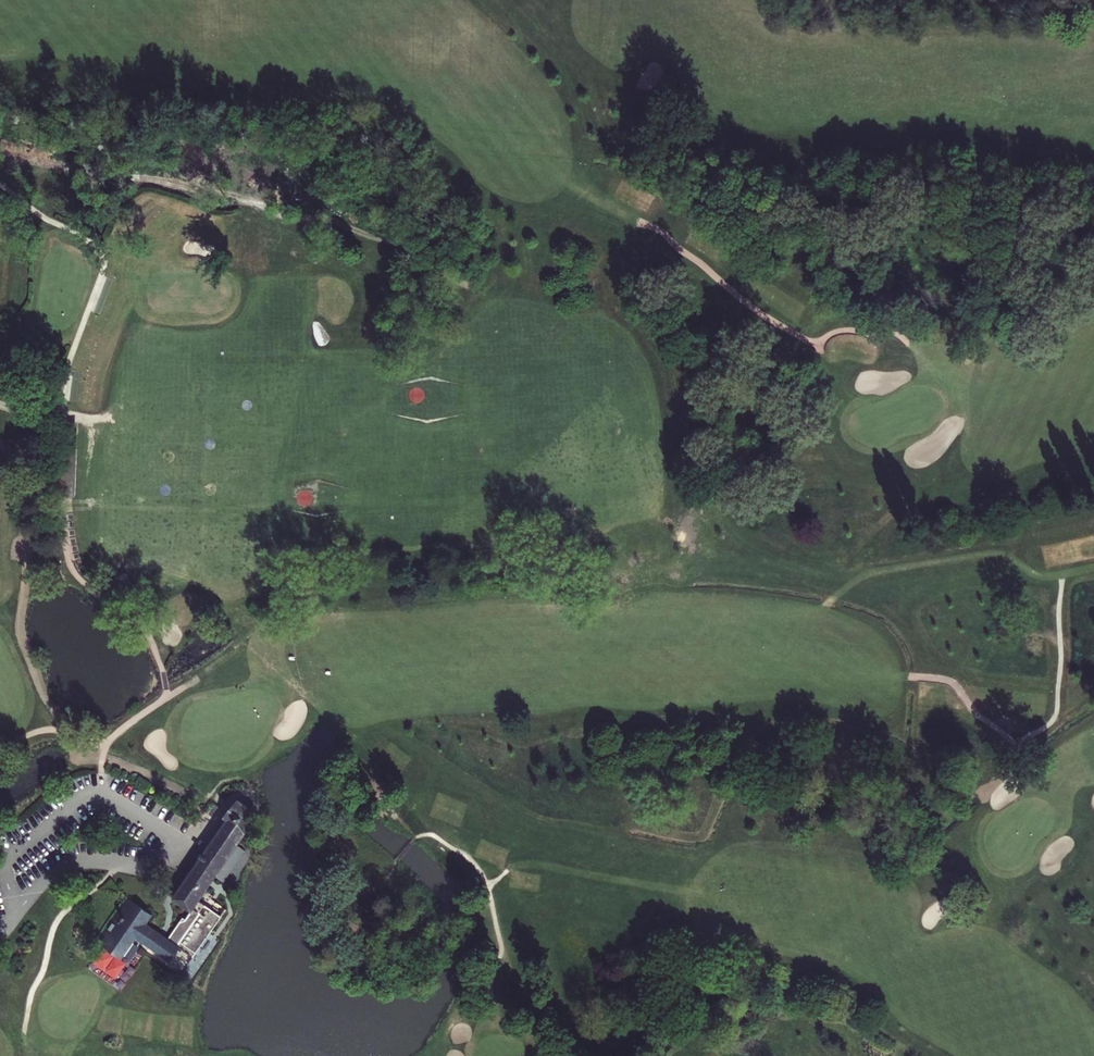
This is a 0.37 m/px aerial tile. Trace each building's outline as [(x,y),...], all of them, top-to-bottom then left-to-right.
[(140,948),(180,975),(221,916),(199,901),(246,834),(249,807),(238,799),(224,819),(226,820),(172,898),(192,912),(187,919),(184,917),(169,938),(147,923),(153,915),(127,897),(98,939),(119,952),(131,935),(136,938),(143,943),(140,948)] [(96,942),(121,959),(136,938),(131,935),(119,952),(98,939),(96,942)]
